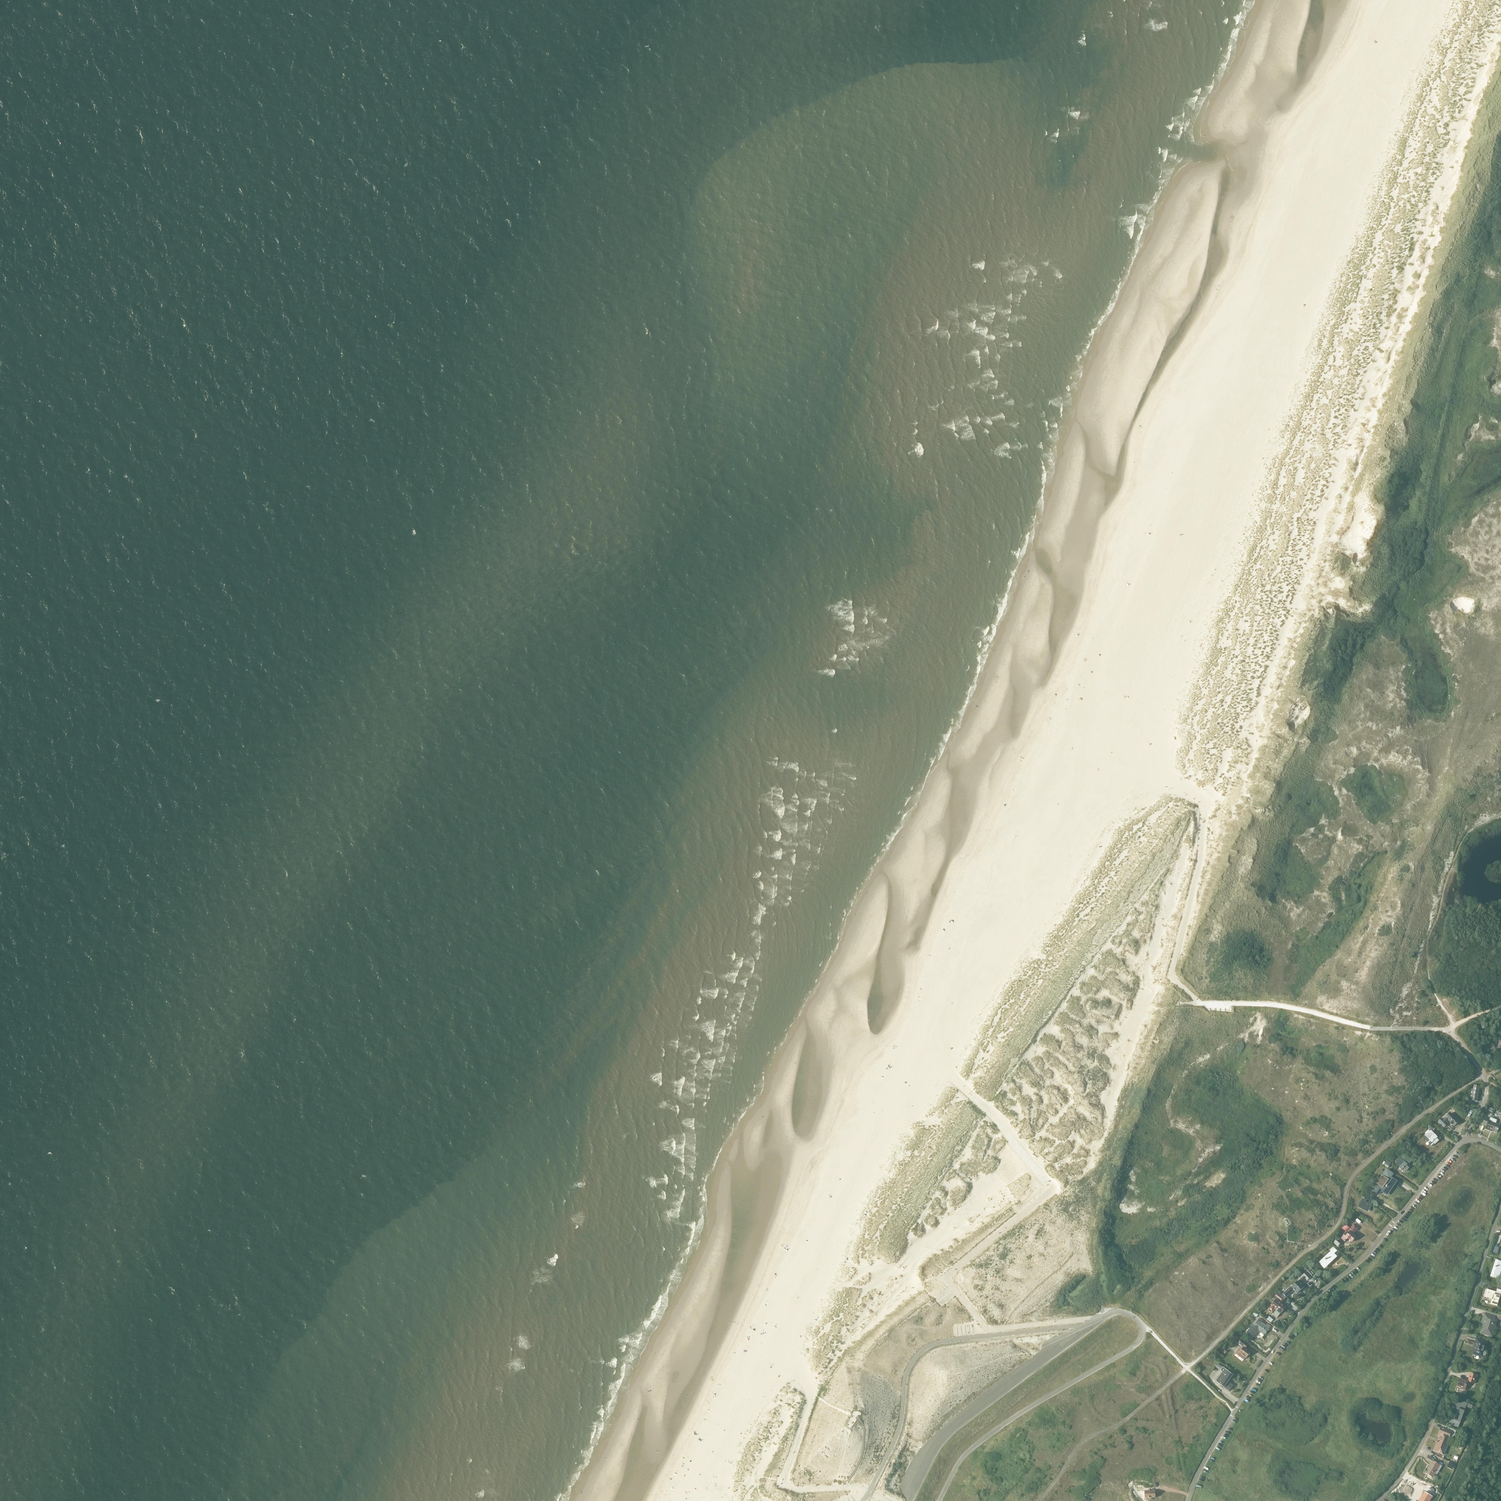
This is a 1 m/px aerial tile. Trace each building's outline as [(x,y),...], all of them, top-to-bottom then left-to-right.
[(1473,1085),(1471,1100),(1477,1102),(1479,1090),(1478,1090),(1478,1086),(1473,1085)] [(1450,1123),(1450,1124),(1451,1126),(1452,1126),(1452,1125),(1453,1125),(1454,1126),(1458,1122),(1450,1114),(1443,1120),(1442,1119),(1439,1122),(1444,1127),(1447,1125),(1446,1124),(1449,1121),(1450,1123)] [(1489,1131),(1490,1130),(1497,1133),(1500,1125),(1489,1121),(1490,1120),(1485,1118),(1483,1124),(1487,1126),(1485,1129),(1489,1131)] [(1437,1137),(1431,1131),(1430,1131),(1428,1130),(1425,1133),(1426,1135),(1425,1136),(1432,1143),(1432,1142),(1435,1144),(1440,1139),(1438,1137),(1437,1137)] [(1407,1165),(1404,1162),(1401,1158),(1400,1159),(1398,1157),(1394,1161),(1396,1163),(1395,1163),(1399,1168),(1399,1167),(1402,1170),(1402,1169),(1405,1172),(1408,1169),(1406,1166),(1407,1165)] [(1392,1163),(1387,1160),(1385,1162),(1383,1165),(1388,1168),(1390,1165),(1392,1163)] [(1374,1187),(1372,1190),(1378,1194),(1380,1191),(1383,1193),(1385,1191),(1388,1193),(1389,1191),(1390,1191),(1396,1182),(1390,1177),(1392,1174),(1387,1170),(1382,1176),(1383,1177),(1378,1184),(1377,1183),(1374,1187)] [(1366,1200),(1363,1199),(1358,1207),(1361,1209),(1363,1206),(1369,1209),(1372,1204),(1369,1202),(1368,1203),(1366,1201),(1366,1200)] [(1358,1228),(1354,1224),(1346,1233),(1346,1232),(1341,1238),(1345,1241),(1347,1238),(1352,1242),(1356,1237),(1354,1236),(1356,1234),(1354,1233),(1358,1228)] [(1329,1250),(1330,1252),(1319,1262),(1322,1266),(1324,1264),(1326,1266),(1337,1257),(1334,1254),(1337,1251),(1332,1247),(1329,1250)] [(1494,1277),(1499,1279),(1500,1271),(1500,1262),(1496,1260),(1492,1273),(1495,1274),(1494,1277)] [(1283,1294),(1282,1294),(1286,1297),(1287,1296),(1294,1290),(1297,1294),(1304,1288),(1300,1284),(1306,1279),(1307,1281),(1310,1278),(1306,1272),(1302,1276),(1303,1277),(1299,1281),(1298,1280),(1292,1287),(1291,1286),(1282,1294),(1283,1294)] [(1497,1289),(1496,1292),(1487,1289),(1484,1297),(1492,1299),(1490,1304),(1497,1306),(1500,1294),(1500,1290),(1497,1289)] [(1268,1309),(1268,1310),(1272,1313),(1276,1309),(1280,1314),(1285,1308),(1282,1305),(1282,1304),(1282,1303),(1286,1297),(1282,1294),(1281,1295),(1277,1292),(1274,1297),(1276,1299),(1271,1306),(1268,1309)] [(1488,1336),(1488,1338),(1491,1339),(1492,1337),(1497,1321),(1495,1319),(1495,1318),(1500,1320),(1500,1316),(1496,1314),(1495,1317),(1484,1314),(1482,1322),(1484,1323),(1481,1333),(1488,1336)] [(1264,1335),(1270,1327),(1267,1324),(1266,1326),(1261,1323),(1263,1321),(1260,1319),(1254,1326),(1253,1325),(1247,1332),(1253,1337),(1258,1331),(1264,1335)] [(1245,1349),(1248,1345),(1241,1340),(1241,1341),(1238,1339),(1238,1338),(1235,1336),(1231,1341),(1234,1344),(1236,1342),(1238,1344),(1243,1348),(1239,1353),(1246,1359),(1250,1353),(1245,1349)] [(1477,1339),(1472,1354),(1482,1357),(1482,1355),(1483,1356),(1485,1356),(1486,1355),(1486,1354),(1486,1352),(1485,1352),(1483,1351),(1486,1342),(1477,1339)] [(1222,1372),(1216,1382),(1229,1391),(1233,1386),(1229,1383),(1231,1381),(1230,1380),(1233,1375),(1229,1372),(1218,1364),(1216,1367),(1220,1371),(1221,1371),(1222,1372)] [(1459,1379),(1457,1387),(1460,1388),(1460,1389),(1465,1391),(1467,1384),(1469,1384),(1470,1382),(1474,1384),(1476,1376),(1470,1374),(1467,1381),(1459,1379)] [(1458,1427),(1466,1406),(1464,1406),(1453,1402),(1451,1407),(1458,1409),(1454,1421),(1450,1419),(1448,1424),(1458,1427)] [(1441,1428),(1438,1434),(1441,1435),(1438,1442),(1437,1442),(1433,1451),(1444,1455),(1451,1439),(1453,1440),(1456,1431),(1443,1425),(1442,1428),(1441,1428)] [(1426,1473),(1426,1474),(1433,1477),(1440,1465),(1433,1462),(1434,1460),(1428,1456),(1426,1460),(1432,1463),(1428,1470),(1426,1469),(1425,1472),(1426,1473)] [(1151,1499),(1151,1498),(1155,1498),(1155,1491),(1145,1491),(1145,1498),(1147,1498),(1147,1499),(1151,1499)] [(1419,1500),(1429,1500),(1432,1497),(1424,1492),(1419,1500)]
